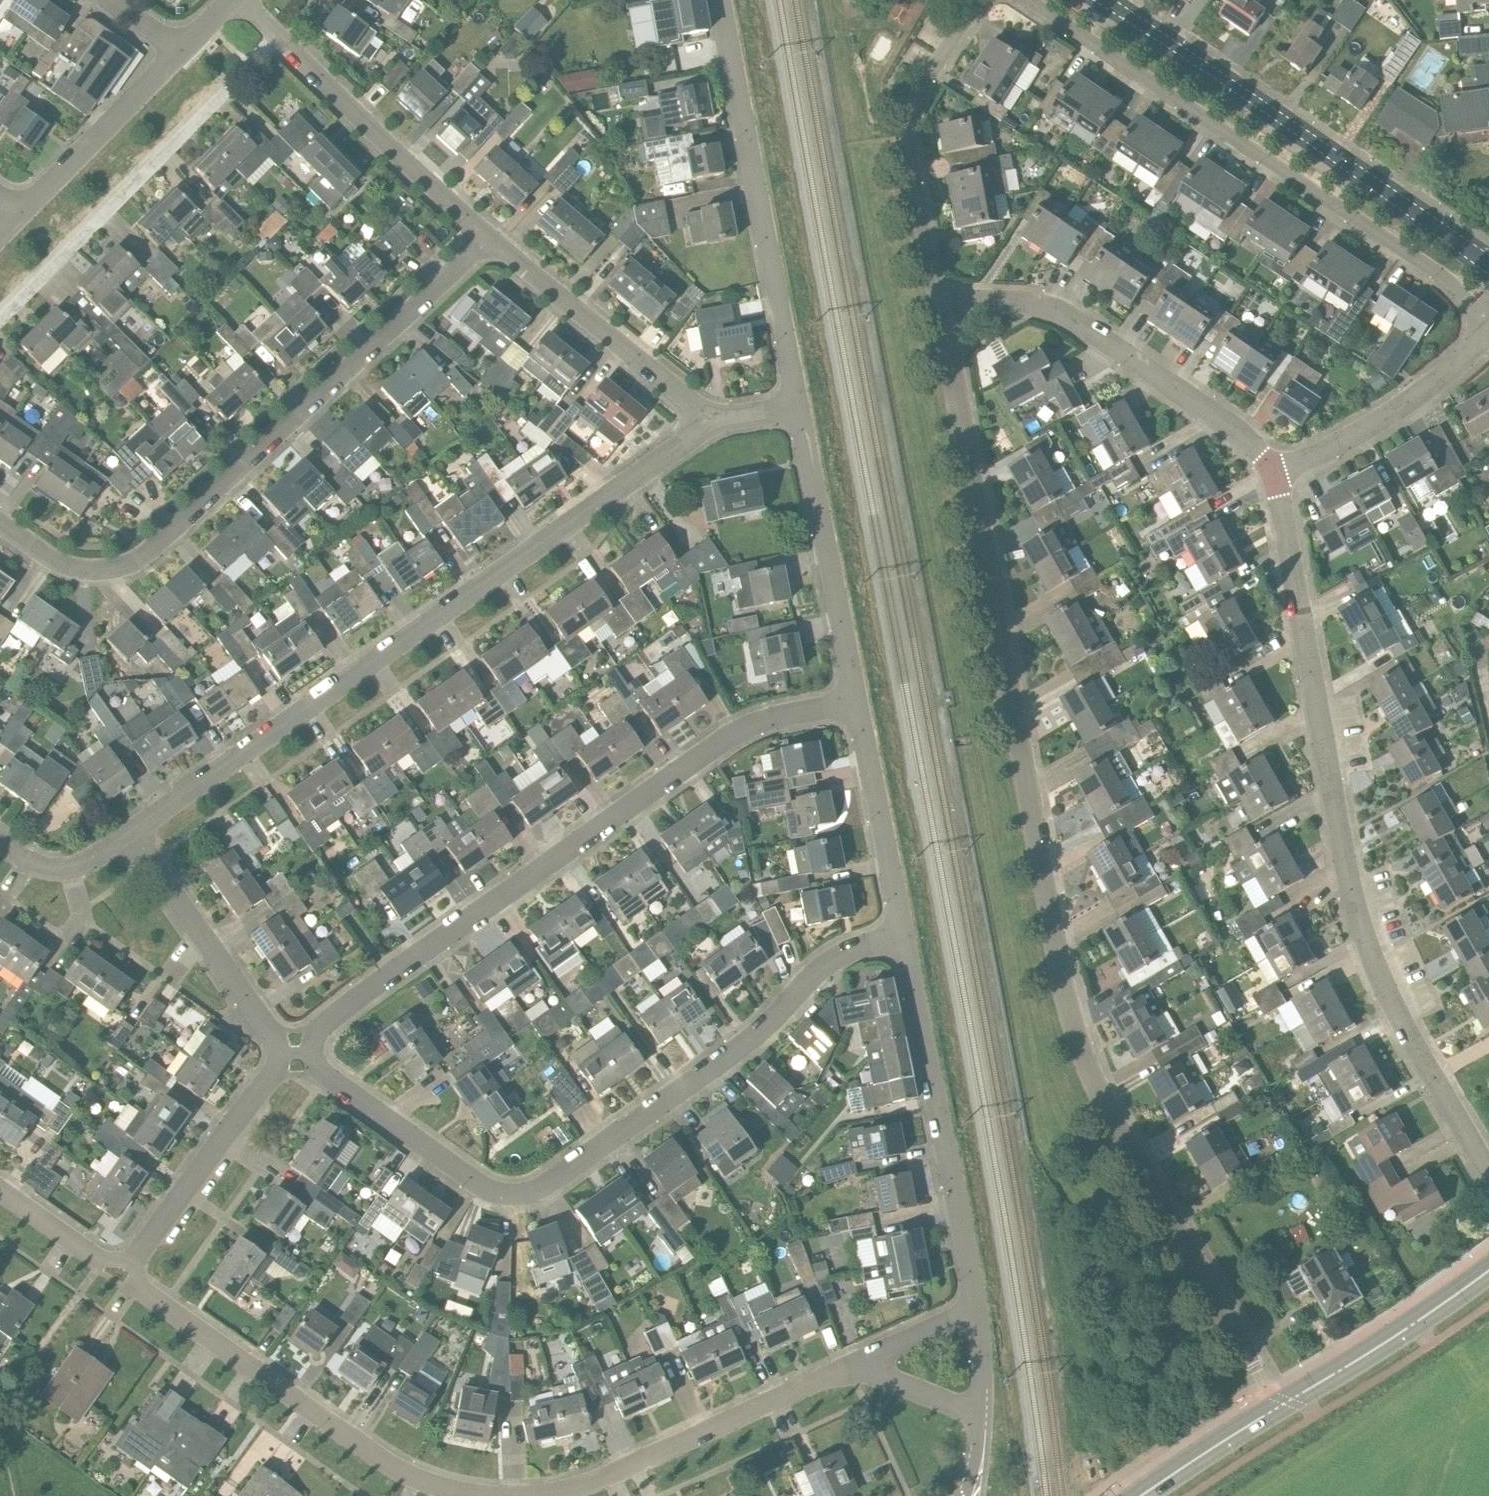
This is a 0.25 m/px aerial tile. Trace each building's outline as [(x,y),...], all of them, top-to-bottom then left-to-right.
[(42,0),(6,0),(0,8),(0,25),(3,19),(26,36),(48,4),(42,0)] [(386,13),(395,0),(367,0),(386,13)] [(626,8),(650,3),(658,48),(684,43),(683,36),(707,31),(702,0),(660,0),(625,0),(626,8)] [(1267,11),(1250,0),(1233,0),(1221,17),(1250,36),(1267,11)] [(1332,20),(1351,33),(1366,10),(1351,0),(1345,0),(1332,20)] [(1457,15),(1459,15),(1459,13),(1473,12),(1473,13),(1480,13),(1479,7),(1488,6),(1488,0),(1457,0),(1457,15)] [(39,84),(72,36),(63,30),(70,20),(48,4),(26,36),(47,51),(31,74),(40,80),(38,83),(39,84)] [(1325,32),(1319,28),(1328,14),(1319,7),(1309,21),(1311,23),(1288,56),(1275,47),(1274,49),(1308,73),(1310,71),(1308,70),(1324,47),(1317,43),(1325,32)] [(352,18),(338,9),(322,31),(350,51),(351,50),(361,57),(377,33),(353,17),(352,18)] [(383,25),(425,54),(434,45),(390,15),(383,25)] [(98,106),(118,76),(137,50),(100,23),(96,21),(91,21),(85,23),(79,27),(72,36),(39,84),(84,115),(93,102),(98,106)] [(1460,24),(1439,26),(1441,41),(1459,39),(1462,38),(1460,24)] [(1407,62),(1421,41),(1415,37),(1409,33),(1394,54),(1392,52),(1376,74),(1393,86),(1408,63),(1407,62)] [(1462,38),(1459,39),(1461,57),(1488,54),(1488,36),(1462,38)] [(1012,52),(994,41),(979,64),(1015,86),(1015,85),(1023,89),(1043,57),(1018,42),(1012,52)] [(446,93),(450,89),(448,87),(439,79),(446,72),(433,60),(423,72),(397,100),(420,122),(446,93)] [(390,94),(410,71),(400,62),(379,84),(390,94)] [(448,87),(450,89),(458,96),(475,78),(480,73),(471,64),(448,87)] [(1003,121),(1009,111),(1002,106),(1015,86),(979,64),(966,85),(985,96),(979,106),(1003,121)] [(1380,83),(1356,67),(1351,75),(1340,68),(1326,87),(1360,111),(1380,83)] [(566,93),(595,88),(592,70),(553,77),(566,93)] [(20,96),(30,81),(21,75),(4,98),(0,105),(0,121),(1,122),(20,96)] [(1075,126),(1098,90),(1078,76),(1066,94),(1055,87),(1038,112),(1057,124),(1062,117),(1075,126)] [(1472,79),(1461,80),(1463,94),(1440,97),(1443,119),(1400,90),(1379,123),(1392,131),(1396,125),(1427,145),(1434,134),(1461,132),(1461,135),(1488,133),(1488,76),(1472,79)] [(621,103),(648,97),(645,81),(618,87),(618,90),(621,103)] [(668,126),(713,119),(707,87),(677,93),(677,95),(663,98),(668,126)] [(1101,154),(1118,129),(1109,123),(1122,105),(1098,90),(1075,126),(1095,140),(1091,147),(1101,154)] [(47,127),(29,114),(34,106),(20,96),(1,122),(0,123),(9,130),(7,134),(30,151),(47,127)] [(468,163),(495,132),(504,123),(474,96),(467,104),(447,126),(446,125),(444,127),(445,128),(437,137),(457,156),(459,154),(468,163)] [(521,103),(504,123),(495,132),(504,142),(531,112),(521,103)] [(320,137),(298,115),(290,123),(288,120),(285,124),(287,126),(270,143),(287,160),(295,151),(307,164),(319,175),(320,177),(341,155),(321,135),(320,137)] [(1138,168),(1162,132),(1142,119),(1129,136),(1118,129),(1101,154),(1112,162),(1117,154),(1138,168)] [(987,146),(983,121),(942,129),(946,155),(967,151),(970,164),(998,158),(995,144),(987,146)] [(244,138),(234,128),(214,148),(234,169),(246,180),(269,158),(278,168),(287,160),(270,143),(265,138),(256,148),(245,137),(244,138)] [(1164,196),(1181,171),(1172,165),(1185,148),(1162,132),(1138,168),(1159,182),(1154,189),(1164,196)] [(695,149),(692,134),(643,144),(646,162),(667,158),(672,184),(691,181),(724,175),(718,145),(695,149)] [(213,190),(234,169),(214,148),(193,168),(203,178),(202,179),(213,190)] [(509,159),(497,148),(475,172),(496,191),(520,165),(511,157),(509,159)] [(544,178),(555,188),(573,168),(582,159),(571,148),(544,178)] [(352,186),(362,176),(341,155),(320,177),(309,188),(331,209),(341,197),(346,202),(356,190),(352,186)] [(955,204),(996,197),(996,196),(1006,194),(1003,172),(1015,170),(1013,156),(998,158),(970,164),(972,174),(950,178),(955,204)] [(1201,210),(1226,174),(1204,159),(1193,178),(1181,171),(1164,196),(1176,203),(1180,196),(1201,210)] [(516,210),(539,186),(526,175),(528,172),(520,165),(496,191),(516,210)] [(573,168),(555,188),(564,197),(567,194),(581,177),(573,168)] [(1227,238),(1244,213),(1235,206),(1247,189),(1226,174),(1201,210),(1222,224),(1217,231),(1227,238)] [(196,210),(174,189),(155,207),(186,237),(192,243),(212,224),(228,241),(237,232),(209,204),(201,212),(197,209),(196,210)] [(1046,252),(1070,218),(1048,203),(1053,196),(1043,190),(1028,214),(1038,221),(1025,238),(1046,252)] [(237,232),(246,224),(218,196),(209,204),(237,232)] [(1000,221),(996,197),(955,204),(960,229),(981,225),(983,237),(1011,232),(1009,220),(1000,221)] [(284,215),(291,207),(282,198),(274,206),(284,215)] [(559,246),(582,219),(560,200),(537,226),(559,246)] [(645,234),(651,240),(671,236),(664,201),(633,207),(637,224),(637,225),(645,234)] [(1264,252),(1288,216),(1267,201),(1255,219),(1244,213),(1227,238),(1239,246),(1244,238),(1264,252)] [(707,243),(736,238),(730,205),(686,215),(689,227),(702,224),(707,243)] [(186,237),(155,207),(137,226),(145,233),(144,234),(158,248),(169,237),(178,245),(186,237)] [(621,242),(637,224),(633,207),(629,208),(609,232),(621,242)] [(269,243),(290,223),(278,210),(257,231),(269,243)] [(1291,280),(1309,255),(1299,249),(1310,230),(1288,216),(1264,252),(1285,266),(1281,273),(1291,280)] [(1106,232),(1086,217),(1081,225),(1070,218),(1046,252),(1068,267),(1080,249),(1090,256),(1106,232)] [(581,264),(604,238),(582,219),(559,246),(581,264)] [(392,230),(408,248),(416,240),(400,222),(392,230)] [(637,224),(621,242),(631,251),(645,234),(637,225),(637,224)] [(392,230),(382,238),(398,256),(408,248),(392,230)] [(1109,294),(1132,260),(1111,246),(1115,238),(1106,232),(1090,256),(1099,261),(1087,279),(1109,294)] [(346,270),(367,292),(386,274),(379,266),(392,254),(380,241),(346,270)] [(1327,294),(1352,257),(1331,243),(1319,261),(1309,255),(1291,280),(1302,287),(1306,280),(1327,294)] [(127,256),(117,246),(97,267),(129,299),(151,277),(170,296),(179,286),(170,278),(153,261),(145,269),(141,265),(138,267),(128,255),(127,256)] [(170,278),(178,270),(161,253),(153,261),(170,278)] [(262,262),(274,261),(273,253),(261,254),(262,262)] [(322,267),(335,280),(327,288),(340,302),(341,301),(348,309),(367,292),(346,270),(333,256),(322,267)] [(1168,273),(1177,259),(1174,257),(1169,264),(1162,260),(1152,274),(1132,260),(1109,294),(1130,309),(1142,291),(1152,298),(1169,274),(1168,273)] [(1350,309),(1363,291),(1374,273),(1352,257),(1327,294),(1342,304),(1350,309)] [(630,306),(653,279),(631,260),(608,287),(630,306)] [(109,339),(118,331),(111,324),(133,302),(129,299),(97,267),(77,287),(87,297),(86,297),(101,313),(92,323),(109,339)] [(306,268),(298,276),(314,293),(322,285),(319,282),(306,268)] [(975,281),(977,272),(963,270),(961,278),(975,281)] [(1172,337),(1195,302),(1174,288),(1179,280),(1169,274),(1152,298),(1162,304),(1150,322),(1172,337)] [(305,301),(314,293),(298,276),(288,284),(297,293),(305,301)] [(652,325),(676,298),(653,279),(630,306),(652,325)] [(691,314),(705,295),(693,285),(678,303),(691,314)] [(1363,331),(1382,344),(1368,365),(1392,381),(1419,342),(1437,315),(1393,287),(1363,331)] [(483,339),(492,328),(511,305),(491,289),(472,312),(463,323),(483,339)] [(1355,323),(1372,297),(1363,291),(1350,309),(1342,304),(1322,334),(1340,346),(1355,323)] [(308,307),(303,312),(290,299),(273,315),(285,327),(305,349),(327,329),(318,319),(319,318),(308,307)] [(1216,316),(1195,302),(1172,337),(1193,352),(1205,334),(1215,340),(1231,316),(1221,309),(1216,316)] [(503,355),(531,321),(511,305),(492,328),(483,339),(503,355)] [(736,331),(731,305),(706,311),(710,327),(697,329),(703,362),(704,362),(704,360),(719,356),(721,362),(751,356),(749,346),(752,346),(749,328),(736,331)] [(64,316),(56,309),(38,326),(68,356),(89,335),(100,348),(109,339),(92,323),(84,331),(80,327),(78,329),(65,316),(64,316)] [(305,349),(285,327),(273,315),(252,335),(244,326),(235,334),(251,350),(260,342),(264,347),(275,359),(276,358),(285,368),(305,349)] [(1235,379),(1258,345),(1237,331),(1242,323),(1231,316),(1215,340),(1224,345),(1212,364),(1235,379)] [(68,356),(38,326),(19,345),(27,353),(26,353),(40,368),(59,348),(68,357),(68,356)] [(242,359),(251,350),(235,334),(227,326),(218,334),(242,359)] [(541,383),(568,350),(549,334),(523,368),(541,383)] [(460,368),(469,357),(440,336),(433,345),(460,368)] [(1280,359),(1258,345),(1235,379),(1255,393),(1268,375),(1278,382),(1295,359),(1284,351),(1280,359)] [(1051,369),(1040,349),(1039,349),(1040,352),(1015,366),(1010,358),(994,367),(1008,391),(1003,393),(1012,410),(1043,393),(1049,402),(1055,398),(1065,416),(1083,406),(1059,364),(1051,369)] [(568,391),(588,367),(568,350),(541,383),(542,384),(549,375),(568,391)] [(111,400),(141,370),(125,352),(94,382),(111,400)] [(444,376),(422,352),(402,370),(431,402),(451,384),(463,398),(473,389),(453,368),(444,376)] [(240,362),(242,359),(237,354),(216,373),(218,375),(245,405),(263,388),(255,380),(256,379),(240,362)] [(19,380),(28,372),(11,355),(2,363),(19,380)] [(489,391),(508,367),(498,358),(479,382),(489,391)] [(1323,377),(1295,358),(1295,359),(1278,382),(1273,390),(1284,398),(1277,409),(1302,426),(1320,401),(1310,394),(1323,377)] [(19,380),(2,363),(0,366),(0,384),(8,391),(19,380)] [(503,402),(518,385),(512,381),(517,374),(508,367),(489,391),(503,402)] [(413,420),(431,402),(402,370),(381,389),(400,411),(402,409),(413,420)] [(175,389),(182,381),(175,373),(168,381),(175,389)] [(226,422),(245,405),(218,375),(209,383),(216,391),(205,400),(218,414),(219,413),(226,422)] [(184,380),(182,381),(175,389),(191,406),(200,397),(184,380)] [(182,414),(191,406),(175,389),(168,381),(167,381),(159,389),(175,405),(151,427),(182,462),(203,442),(193,433),(194,432),(183,420),(182,414)] [(605,421),(625,397),(605,381),(586,405),(605,421)] [(1488,431),(1488,393),(1458,411),(1466,425),(1464,426),(1472,440),(1488,431)] [(626,437),(645,413),(625,397),(605,421),(606,421),(599,430),(615,444),(624,434),(626,437)] [(0,401),(0,437),(8,425),(17,413),(0,401)] [(1102,445),(1138,424),(1126,403),(1104,415),(1089,423),(1102,445)] [(70,412),(59,404),(36,437),(31,440),(8,425),(0,437),(0,461),(9,468),(10,469),(20,456),(21,456),(24,451),(36,459),(70,412)] [(546,437),(565,413),(555,405),(537,428),(546,437)] [(1080,428),(1089,423),(1104,415),(1098,405),(1075,418),(1080,428)] [(386,430),(364,406),(343,424),(362,445),(372,457),(393,438),(404,452),(413,444),(394,423),(386,430)] [(78,439),(87,426),(70,412),(36,459),(48,467),(44,472),(45,473),(36,487),(37,488),(37,487),(58,502),(78,474),(85,465),(59,447),(69,433),(78,439)] [(560,448),(568,438),(563,434),(574,421),(565,413),(546,437),(552,441),(560,448)] [(413,444),(423,434),(404,414),(394,423),(413,444)] [(544,451),(552,441),(546,437),(537,428),(529,421),(521,432),(544,451)] [(372,457),(362,445),(343,424),(322,443),(341,465),(342,464),(346,467),(352,474),(372,457)] [(1113,481),(1135,468),(1130,458),(1151,447),(1138,424),(1102,445),(1115,467),(1107,471),(1113,481)] [(161,481),(182,462),(151,427),(119,457),(125,464),(117,471),(134,489),(136,492),(155,474),(161,481)] [(1023,490),(1054,473),(1046,459),(1053,445),(1047,433),(1027,444),(1032,455),(1010,469),(1023,490)] [(583,466),(591,456),(568,438),(560,448),(583,466)] [(1459,484),(1458,481),(1445,457),(1435,463),(1421,440),(1390,458),(1400,476),(1409,491),(1412,488),(1420,503),(1435,494),(1437,497),(1459,484)] [(1445,457),(1458,481),(1468,475),(1452,445),(1441,452),(1445,457)] [(1160,500),(1172,493),(1207,473),(1194,450),(1147,477),(1160,500)] [(545,494),(566,479),(547,453),(528,468),(545,494)] [(499,472),(487,455),(478,462),(495,486),(504,480),(524,509),(545,494),(528,468),(527,468),(520,457),(499,472)] [(284,478),(303,499),(313,510),(333,492),(326,485),(326,484),(323,481),(305,460),(284,478)] [(484,537),(505,522),(484,493),(495,486),(478,462),(467,469),(479,486),(459,501),(484,537)] [(89,504),(99,490),(99,489),(106,479),(85,465),(78,474),(58,502),(79,517),(80,518),(88,503),(89,504)] [(355,497),(366,488),(352,474),(346,467),(336,475),(355,497)] [(1112,495),(1141,479),(1135,468),(1113,481),(1106,485),(1112,495)] [(1073,492),(1061,469),(1054,474),(1054,473),(1023,490),(1036,513),(1056,501),(1062,512),(1085,500),(1084,498),(1090,495),(1085,484),(1082,486),(1073,492)] [(1367,516),(1391,502),(1374,470),(1349,484),(1367,516)] [(134,489),(117,471),(108,480),(124,498),(134,489)] [(1184,515),(1219,494),(1207,473),(1172,493),(1184,515)] [(345,505),(355,497),(336,475),(326,484),(326,485),(333,492),(345,505)] [(738,481),(737,475),(721,478),(722,485),(712,487),(713,492),(707,494),(709,503),(716,501),(720,521),(762,512),(762,511),(764,510),(766,509),(767,507),(767,504),(766,502),(765,500),(763,499),(760,500),(755,478),(738,481)] [(300,554),(309,546),(293,529),(313,510),(303,499),(284,478),(263,497),(280,516),(272,523),(297,550),(300,554)] [(1331,553),(1347,544),(1340,531),(1367,516),(1349,484),(1326,497),(1328,499),(1321,502),(1330,519),(1316,525),(1331,553)] [(416,503),(427,496),(420,485),(409,492),(416,503)] [(484,537),(459,501),(455,495),(435,510),(426,498),(415,506),(432,531),(444,523),(463,551),(484,537)] [(1067,522),(1090,509),(1085,500),(1062,512),(1067,522)] [(423,537),(432,531),(415,506),(406,512),(423,537)] [(1417,553),(1430,545),(1411,513),(1398,520),(1417,553)] [(262,532),(246,514),(226,532),(251,559),(270,541),(286,560),(297,550),(272,523),(262,532)] [(1198,566),(1233,546),(1220,523),(1196,536),(1185,543),(1189,550),(1198,566)] [(1150,547),(1173,534),(1167,524),(1145,537),(1150,547)] [(1189,550),(1185,543),(1196,536),(1190,525),(1173,534),(1150,547),(1156,557),(1171,549),(1176,558),(1189,550)] [(1037,570),(1068,553),(1055,530),(1024,548),(1037,570)] [(251,559),(226,532),(204,551),(223,573),(244,553),(250,560),(251,559)] [(676,562),(657,536),(634,553),(653,580),(667,570),(683,592),(699,580),(698,574),(685,555),(676,562)] [(698,574),(728,568),(728,567),(709,539),(685,555),(698,574)] [(379,561),(365,540),(356,546),(373,572),(382,567),(384,569),(402,594),(423,579),(406,555),(405,555),(399,546),(379,561)] [(423,579),(443,564),(426,540),(406,555),(423,579)] [(362,621),(382,607),(362,579),(373,572),(356,546),(344,554),(355,569),(335,583),(338,587),(362,621)] [(1236,587),(1229,576),(1245,567),(1233,546),(1198,566),(1210,587),(1202,591),(1203,593),(1209,604),(1236,587)] [(636,625),(655,612),(639,589),(653,580),(634,553),(611,569),(629,595),(619,602),(636,625)] [(1081,574),(1068,553),(1037,570),(1050,593),(1070,580),(1076,590),(1098,578),(1093,567),(1081,574)] [(755,562),(728,567),(728,568),(730,580),(739,578),(742,593),(736,594),(739,610),(754,608),(755,609),(791,602),(791,600),(789,600),(783,569),(758,574),(755,562)] [(186,607),(206,589),(186,568),(166,585),(186,607)] [(1349,577),(1356,588),(1366,583),(1360,571),(1349,577)] [(317,601),(297,573),(287,581),(293,590),(310,616),(321,609),(341,636),(362,621),(338,587),(317,601)] [(14,584),(0,574),(0,604),(14,584)] [(251,602),(227,576),(218,584),(237,605),(246,614),(261,600),(258,596),(251,602)] [(1384,588),(1378,577),(1356,588),(1362,600),(1341,611),(1355,636),(1387,617),(1374,593),(1384,588)] [(1081,601),(1104,588),(1098,578),(1076,590),(1081,601)] [(611,608),(592,581),(568,598),(590,628),(603,619),(616,639),(636,625),(619,602),(611,608)] [(228,614),(237,605),(218,584),(208,593),(228,614)] [(186,607),(166,585),(145,605),(164,627),(186,607)] [(301,662),(319,649),(301,622),(310,616),(293,590),(283,597),(295,613),(276,627),(284,640),(301,662)] [(1186,616),(1209,604),(1203,593),(1180,605),(1186,616)] [(10,611),(5,619),(14,625),(17,621),(41,638),(58,614),(34,597),(20,618),(10,611)] [(571,671),(591,656),(578,636),(590,628),(568,598),(565,600),(565,601),(546,614),(565,640),(555,647),(571,671)] [(1247,623),(1235,601),(1214,613),(1209,604),(1186,616),(1177,621),(1183,630),(1191,626),(1192,627),(1199,623),(1211,644),(1247,623)] [(1059,644),(1091,626),(1078,603),(1046,622),(1059,644)] [(62,653),(80,629),(58,614),(41,638),(62,653)] [(249,661),(258,654),(242,630),(251,624),(245,615),(227,630),(249,661)] [(1402,642),(1387,617),(1355,636),(1369,661),(1389,649),(1395,659),(1419,646),(1415,636),(1402,642)] [(5,619),(0,627),(0,647),(15,626),(14,625),(5,619)] [(150,647),(128,622),(106,641),(126,663),(136,652),(147,664),(157,655),(173,674),(185,664),(161,637),(150,647)] [(1224,665),(1260,644),(1247,623),(1211,644),(1224,665)] [(1104,649),(1091,626),(1059,644),(1072,667),(1093,655),(1100,666),(1122,653),(1116,642),(1104,649)] [(280,677),(300,663),(301,662),(284,640),(276,627),(255,641),(280,677)] [(545,654),(527,628),(504,644),(525,673),(534,685),(546,676),(552,684),(571,671),(555,647),(545,654)] [(769,642),(766,628),(746,632),(755,678),(803,668),(797,636),(769,642)] [(187,650),(168,630),(161,637),(185,664),(197,654),(191,647),(187,650)] [(238,668),(249,661),(227,630),(217,638),(238,668)] [(714,658),(715,643),(703,642),(701,657),(714,658)] [(507,716),(527,702),(513,682),(525,673),(504,644),(482,659),(500,686),(491,692),(507,716)] [(684,720),(685,720),(706,704),(688,678),(698,671),(682,648),(662,662),(676,682),(663,690),(684,720)] [(1129,659),(1125,652),(1123,654),(1122,653),(1100,666),(1105,675),(1127,663),(1126,660),(1129,659)] [(103,683),(98,657),(81,660),(79,662),(87,703),(103,683)] [(1454,682),(1468,675),(1462,663),(1448,671),(1454,682)] [(1381,707),(1412,689),(1405,677),(1415,672),(1411,664),(1370,687),(1381,707)] [(684,720),(663,690),(651,698),(636,679),(627,686),(615,669),(606,676),(617,693),(616,693),(633,717),(643,710),(661,736),(684,720)] [(247,704),(249,703),(249,701),(258,694),(243,671),(221,687),(237,710),(246,703),(247,704)] [(1200,694),(1222,681),(1216,671),(1194,684),(1200,694)] [(463,673),(440,689),(461,719),(474,710),(488,730),(507,716),(491,692),(481,699),(463,673)] [(169,683),(185,706),(196,699),(179,676),(169,683)] [(1073,723),(1116,699),(1104,677),(1061,701),(1073,723)] [(177,712),(185,706),(169,683),(166,680),(152,680),(167,702),(175,713),(177,712)] [(1261,701),(1249,680),(1228,691),(1222,681),(1200,694),(1205,703),(1213,698),(1226,722),(1261,701)] [(237,710),(221,687),(217,690),(216,688),(206,695),(207,696),(197,703),(213,727),(237,710)] [(443,761),(462,747),(448,728),(461,719),(440,689),(418,705),(436,731),(426,737),(443,761)] [(1419,701),(1412,689),(1381,707),(1392,726),(1433,702),(1428,695),(1419,701)] [(642,750),(624,723),(633,717),(616,693),(598,706),(614,729),(600,739),(593,729),(618,766),(642,750)] [(125,735),(100,699),(92,708),(106,728),(126,756),(136,750),(150,771),(173,755),(155,730),(145,717),(143,713),(136,717),(140,723),(125,735)] [(1119,726),(1107,705),(1116,699),(1073,723),(1086,744),(1107,732),(1113,742),(1135,730),(1130,720),(1119,726)] [(1238,744),(1274,723),(1261,701),(1226,722),(1238,744)] [(183,749),(186,747),(185,746),(195,739),(178,714),(177,712),(175,713),(167,702),(145,717),(155,730),(173,755),(183,748),(183,749)] [(1421,734),(1434,727),(1427,715),(1436,709),(1433,702),(1392,726),(1402,744),(1402,745),(1421,733),(1421,734)] [(23,727),(25,724),(13,716),(2,733),(0,731),(0,744),(7,749),(23,727)] [(417,744),(398,718),(376,734),(397,764),(409,755),(423,775),(443,761),(426,737),(417,744)] [(528,732),(538,747),(551,738),(541,724),(528,732)] [(579,739),(570,726),(551,739),(568,763),(578,756),(596,782),(618,766),(593,729),(579,739)] [(23,747),(33,733),(23,727),(7,749),(16,755),(13,760),(12,760),(0,776),(0,785),(19,799),(54,750),(53,749),(45,761),(23,747)] [(119,794),(122,793),(121,792),(131,785),(116,763),(126,756),(106,728),(97,733),(95,735),(105,750),(83,765),(93,779),(108,801),(119,793),(119,794)] [(1119,753),(1141,739),(1135,730),(1113,742),(1119,753)] [(1427,745),(1421,734),(1421,733),(1402,745),(1402,744),(1389,750),(1401,770),(1441,747),(1437,739),(1427,745)] [(378,806),(398,793),(384,773),(397,764),(376,734),(353,750),(371,776),(361,783),(378,806)] [(553,812),(577,796),(559,769),(568,763),(551,739),(533,753),(548,775),(534,785),(553,812)] [(747,799),(788,791),(786,780),(823,772),(818,744),(768,754),(772,771),(764,773),(765,782),(744,786),(747,799)] [(1412,789),(1443,772),(1436,760),(1445,754),(1441,747),(1401,770),(1412,789)] [(41,815),(58,792),(44,782),(64,757),(54,750),(19,799),(29,806),(28,807),(30,809),(31,808),(41,815)] [(1215,772),(1237,760),(1232,750),(1210,762),(1215,772)] [(1088,800),(1120,782),(1133,774),(1120,752),(1107,759),(1075,778),(1088,800)] [(1277,780),(1264,758),(1243,770),(1237,760),(1215,772),(1221,783),(1228,779),(1241,800),(1277,780)] [(74,792),(93,779),(83,765),(80,760),(63,784),(74,792)] [(496,778),(483,760),(473,767),(486,785),(503,809),(512,802),(530,828),(553,812),(534,785),(521,794),(505,771),(496,778)] [(352,789),(334,764),(311,780),(330,807),(344,797),(359,819),(378,806),(361,783),(352,789)] [(313,852),(332,839),(316,817),(330,807),(311,780),(287,796),(305,822),(296,829),(313,852)] [(1253,822),(1289,802),(1277,780),(1241,800),(1253,822)] [(1133,803),(1120,782),(1088,800),(1100,822),(1121,809),(1127,820),(1149,807),(1143,797),(1133,803)] [(735,800),(745,798),(742,784),(732,785),(735,800)] [(489,858),(511,842),(493,815),(503,809),(486,785),(465,800),(481,822),(469,830),(489,858)] [(790,803),(788,791),(747,799),(749,812),(784,806),(785,813),(795,811),(799,831),(833,824),(828,794),(790,803)] [(1441,805),(1434,794),(1404,810),(1415,830),(1455,807),(1450,800),(1441,805)] [(417,823),(425,816),(418,807),(410,813),(417,823)] [(724,833),(706,807),(683,823),(703,851),(724,836),(733,857),(739,889),(751,881),(739,822),(724,833)] [(1132,830),(1155,817),(1149,807),(1127,820),(1132,830)] [(1413,855),(1455,831),(1449,820),(1459,814),(1455,807),(1415,830),(1425,848),(1412,854),(1413,855)] [(469,830),(459,816),(445,826),(439,818),(421,831),(438,855),(447,849),(465,874),(489,858),(469,830)] [(1488,831),(1488,816),(1481,821),(1487,832),(1488,831)] [(221,895),(249,875),(239,861),(261,846),(244,820),(220,837),(232,853),(205,871),(221,895)] [(686,875),(709,859),(703,851),(683,823),(660,838),(686,875)] [(1230,850),(1252,837),(1246,828),(1224,840),(1230,850)] [(423,903),(446,888),(428,862),(438,855),(421,831),(401,845),(410,859),(398,868),(401,872),(402,874),(423,903)] [(1423,874),(1464,851),(1453,834),(1456,832),(1455,831),(1413,855),(1423,874)] [(1291,858),(1279,836),(1258,849),(1252,837),(1230,850),(1236,861),(1228,866),(1240,887),(1255,878),(1291,858)] [(1101,878),(1133,860),(1120,837),(1089,856),(1101,878)] [(811,875),(843,869),(837,840),(805,847),(805,848),(810,871),(811,875)] [(1434,893),(1464,876),(1475,870),(1468,858),(1464,851),(1423,874),(1434,893)] [(646,909),(668,893),(640,853),(618,869),(646,909)] [(1268,901),(1304,880),(1291,858),(1255,878),(1268,901)] [(1146,881),(1133,860),(1101,878),(1113,900),(1134,887),(1140,897),(1162,885),(1157,875),(1146,881)] [(389,883),(375,861),(354,876),(372,901),(383,894),(401,919),(423,903),(402,874),(389,883)] [(624,925),(646,909),(618,869),(595,885),(624,925)] [(259,889),(249,875),(221,895),(238,918),(264,899),(271,909),(294,893),(281,874),(259,889)] [(780,893),(809,888),(806,874),(777,880),(780,893)] [(1471,887),(1464,876),(1434,893),(1445,912),(1486,889),(1481,882),(1471,887)] [(761,898),(777,895),(774,881),(758,884),(761,898)] [(722,914),(739,902),(727,885),(710,897),(722,914)] [(1145,908),(1168,895),(1162,885),(1140,897),(1145,908)] [(811,926),(823,923),(852,917),(846,889),(816,895),(805,897),(811,926)] [(268,961),(309,932),(299,917),(308,911),(294,893),(271,909),(277,918),(251,937),(268,961)] [(706,925),(722,914),(710,897),(694,909),(706,925)] [(760,912),(769,909),(764,898),(756,902),(760,912)] [(586,915),(575,899),(552,915),(572,943),(594,928),(602,940),(614,932),(597,908),(586,915)] [(341,922),(355,913),(349,904),(335,914),(341,922)] [(1454,948),(1485,932),(1478,920),(1488,914),(1484,906),(1443,929),(1454,948)] [(777,946),(790,940),(775,908),(762,914),(765,921),(777,946)] [(1240,931),(1263,918),(1258,908),(1234,921),(1240,931)] [(690,937),(706,925),(694,909),(678,920),(690,937)] [(1117,954),(1150,936),(1137,913),(1105,933),(1117,954)] [(549,975),(580,954),(572,943),(552,915),(530,931),(540,945),(532,950),(549,975)] [(1302,938),(1290,917),(1269,928),(1263,918),(1240,931),(1245,941),(1254,936),(1267,958),(1302,938)] [(674,948),(690,937),(678,920),(661,932),(674,948)] [(25,938),(1,921),(0,923),(0,967),(3,969),(25,938)] [(747,933),(724,950),(744,978),(767,962),(763,957),(777,946),(765,921),(750,928),(757,943),(755,945),(747,933)] [(319,945),(309,932),(268,961),(284,983),(310,965),(317,975),(340,958),(327,939),(319,945)] [(657,960),(674,948),(661,932),(645,943),(657,960)] [(1485,932),(1454,948),(1465,967),(1488,954),(1488,938),(1485,932)] [(1172,951),(1162,957),(1150,936),(1117,954),(1130,976),(1135,985),(1156,973),(1179,961),(1172,951)] [(3,969),(26,985),(37,970),(48,955),(25,938),(3,969)] [(1280,981),(1315,960),(1302,938),(1267,958),(1280,981)] [(641,972),(657,960),(645,943),(629,955),(641,972)] [(520,959),(509,945),(487,961),(507,989),(524,977),(531,988),(542,981),(524,956),(520,959)] [(721,993),(744,978),(724,950),(702,966),(704,969),(694,976),(709,998),(720,991),(721,993)] [(89,997),(110,968),(86,951),(65,979),(64,980),(75,987),(89,997)] [(1465,967),(1475,985),(1476,986),(1488,978),(1488,954),(1465,967)] [(625,983),(641,972),(629,955),(612,966),(625,983)] [(484,1005),(507,989),(487,961),(464,977),(484,1005)] [(1162,984),(1185,971),(1179,961),(1156,973),(1162,984)] [(608,995),(625,983),(612,966),(596,978),(608,995)] [(112,1014),(132,984),(110,968),(89,997),(112,1014)] [(49,1002),(64,980),(65,979),(50,969),(33,991),(49,1002)] [(592,1006),(608,995),(596,978),(580,989),(592,1006)] [(1476,986),(1475,985),(1463,992),(1474,1012),(1488,1003),(1488,978),(1476,986)] [(899,1016),(891,980),(869,985),(872,1003),(849,1008),(847,998),(833,1001),(839,1028),(856,1024),(876,1020),(876,1021),(899,1016)] [(1304,1024),(1340,1004),(1328,982),(1292,1002),(1304,1024)] [(459,1014),(470,1007),(454,984),(443,992),(459,1014)] [(1259,1007),(1281,994),(1275,984),(1253,997),(1259,1007)] [(682,1029),(705,1013),(685,985),(662,1001),(682,1029)] [(576,1018),(592,1006),(580,989),(563,1001),(576,1018)] [(1265,1017),(1287,1004),(1281,994),(1259,1007),(1265,1017)] [(1228,1012),(1240,1006),(1235,995),(1222,1002),(1228,1012)] [(1125,1037),(1157,1019),(1143,996),(1111,1014),(1125,1037)] [(151,1029),(166,1007),(155,999),(139,1021),(151,1029)] [(840,1037),(832,1001),(832,1000),(807,1026),(803,1023),(788,1038),(792,1041),(794,1043),(793,1043),(798,1048),(799,1047),(823,1070),(840,1037)] [(559,1030),(576,1018),(563,1001),(547,1012),(559,1030)] [(659,1045),(682,1029),(662,1001),(640,1017),(659,1045)] [(1488,1029),(1488,1003),(1474,1012),(1485,1031),(1488,1029)] [(9,1004),(0,1016),(0,1033),(2,1034),(19,1011),(9,1004)] [(1317,1046),(1353,1026),(1340,1004),(1304,1024),(1317,1046)] [(514,1019),(520,1029),(538,1018),(532,1008),(514,1019)] [(494,1041),(505,1033),(488,1009),(477,1017),(486,1030),(494,1041)] [(543,1041),(559,1030),(547,1012),(531,1024),(543,1041)] [(382,1035),(399,1059),(426,1040),(410,1016),(382,1035)] [(865,1048),(866,1055),(867,1055),(882,1052),(881,1044),(903,1039),(899,1016),(876,1021),(876,1020),(856,1024),(861,1048),(865,1048)] [(1138,1059),(1169,1041),(1157,1019),(1125,1037),(1138,1059)] [(116,1054),(134,1029),(123,1021),(114,1034),(109,1030),(101,1041),(116,1054)] [(217,1077),(233,1055),(221,1047),(228,1036),(208,1022),(185,1054),(217,1077)] [(620,1080),(643,1064),(617,1026),(594,1043),(620,1080)] [(1180,1049),(1202,1038),(1195,1027),(1173,1039),(1180,1049)] [(470,1058),(494,1041),(486,1030),(463,1047),(470,1058)] [(491,1078),(483,1067),(490,1062),(489,1061),(513,1044),(505,1033),(494,1041),(470,1058),(478,1069),(455,1086),(472,1110),(499,1090),(499,1089),(510,1081),(502,1071),(491,1078)] [(1163,1102),(1194,1084),(1204,1079),(1191,1056),(1208,1046),(1202,1038),(1180,1049),(1158,1061),(1164,1072),(1150,1080),(1163,1102)] [(872,1086),(911,1078),(903,1039),(881,1044),(882,1052),(867,1055),(868,1059),(867,1059),(872,1086)] [(414,1080),(441,1062),(426,1040),(399,1059),(414,1080)] [(620,1080),(594,1043),(593,1041),(570,1056),(597,1096),(620,1080)] [(1331,1096),(1378,1070),(1365,1048),(1330,1068),(1325,1070),(1319,1074),(1331,1096)] [(1297,1073),(1319,1060),(1313,1049),(1290,1062),(1297,1073)] [(217,1077),(185,1054),(171,1074),(150,1059),(143,1069),(167,1085),(172,1078),(177,1081),(202,1099),(217,1077)] [(1319,1074),(1325,1070),(1319,1060),(1297,1073),(1302,1083),(1319,1074)] [(776,1109),(792,1091),(768,1067),(764,1063),(750,1078),(754,1082),(742,1094),(790,1143),(801,1132),(787,1119),(776,1109)] [(158,1098),(167,1085),(143,1069),(135,1080),(158,1098)] [(1350,1115),(1390,1091),(1378,1070),(1331,1096),(1344,1118),(1350,1115)] [(22,1091),(0,1075),(0,1122),(22,1091)] [(25,1088),(50,1110),(60,1100),(35,1078),(25,1088)] [(851,1112),(916,1099),(911,1078),(872,1086),(847,1090),(851,1112)] [(1176,1125),(1207,1107),(1194,1084),(1163,1102),(1176,1125)] [(564,1120),(586,1105),(574,1087),(552,1101),(564,1120)] [(820,1108),(829,1098),(819,1089),(810,1099),(820,1108)] [(515,1112),(499,1090),(472,1110),(487,1131),(496,1125),(506,1139),(526,1124),(516,1111),(515,1112)] [(22,1091),(0,1122),(0,1137),(15,1148),(33,1123),(46,1131),(48,1128),(58,1135),(75,1112),(59,1101),(51,1112),(22,1091)] [(1217,1115),(1240,1102),(1234,1092),(1212,1105),(1217,1115)] [(174,1137),(189,1115),(164,1097),(149,1119),(174,1137)] [(1223,1125),(1246,1112),(1240,1102),(1217,1115),(1223,1125)] [(174,1137),(149,1119),(130,1106),(116,1126),(107,1119),(100,1129),(123,1146),(129,1138),(158,1159),(174,1137)] [(734,1169),(756,1153),(726,1111),(705,1126),(708,1130),(697,1138),(713,1161),(724,1154),(734,1169)] [(1357,1125),(1350,1115),(1344,1118),(1327,1127),(1333,1137),(1357,1125)] [(1366,1189),(1396,1173),(1388,1160),(1410,1148),(1400,1130),(1402,1129),(1395,1117),(1359,1137),(1370,1157),(1353,1167),(1366,1189)] [(332,1163),(348,1139),(323,1122),(307,1145),(332,1163)] [(853,1162),(850,1163),(850,1165),(852,1165),(854,1174),(860,1173),(858,1163),(867,1161),(867,1162),(903,1155),(897,1125),(862,1132),(864,1148),(851,1150),(853,1162)] [(1232,1151),(1219,1128),(1188,1146),(1201,1169),(1241,1146),(1241,1145),(1232,1151)] [(113,1162),(115,1158),(123,1146),(100,1129),(89,1144),(113,1162)] [(48,1172),(64,1150),(53,1142),(37,1164),(48,1172)] [(646,1162),(667,1192),(669,1195),(695,1176),(672,1143),(646,1162)] [(342,1170),(332,1163),(307,1145),(290,1168),(315,1186),(321,1190),(326,1193),(342,1170)] [(1252,1168),(1241,1146),(1201,1169),(1214,1191),(1249,1170),(1255,1180),(1277,1167),(1272,1157),(1252,1168)] [(781,1155),(766,1172),(782,1186),(797,1169),(781,1155)] [(131,1198),(147,1175),(121,1157),(105,1180),(131,1198)] [(850,1165),(850,1163),(818,1171),(824,1186),(851,1175),(854,1174),(852,1165),(850,1165)] [(379,1195),(394,1174),(384,1168),(369,1188),(379,1195)] [(115,1220),(131,1198),(105,1180),(95,1173),(81,1193),(91,1200),(90,1201),(115,1220)] [(1404,1185),(1396,1173),(1366,1189),(1381,1214),(1397,1207),(1405,1223),(1427,1210),(1429,1213),(1443,1205),(1424,1173),(1404,1185)] [(881,1214),(914,1207),(908,1175),(875,1181),(881,1214)] [(616,1221),(640,1204),(622,1178),(598,1195),(616,1221)] [(411,1222),(429,1196),(405,1179),(388,1202),(379,1195),(362,1219),(358,1224),(368,1231),(380,1214),(403,1231),(409,1221),(411,1222)] [(305,1209),(276,1189),(272,1194),(276,1196),(270,1204),(267,1202),(255,1219),(285,1241),(294,1229),(292,1228),(305,1209)] [(334,1214),(338,1217),(345,1206),(326,1193),(321,1190),(314,1200),(314,1199),(314,1200),(334,1214)] [(667,1192),(654,1202),(676,1230),(688,1221),(669,1195),(667,1192)] [(601,1247),(612,1239),(605,1228),(616,1221),(598,1195),(575,1211),(601,1247)] [(433,1238),(451,1212),(429,1196),(411,1222),(404,1231),(422,1245),(429,1235),(433,1238)] [(324,1229),(334,1214),(314,1200),(303,1215),(324,1229)] [(674,1255),(687,1245),(676,1230),(654,1202),(644,1209),(664,1234),(660,1237),(674,1255)] [(831,1234),(850,1230),(874,1225),(872,1213),(829,1222),(831,1234)] [(852,1243),(877,1238),(874,1225),(850,1230),(852,1243)] [(544,1280),(571,1271),(567,1259),(555,1226),(528,1236),(544,1280)] [(1290,1249),(1309,1242),(1303,1226),(1284,1234),(1290,1249)] [(501,1238),(470,1229),(463,1249),(448,1243),(429,1274),(450,1284),(454,1274),(484,1286),(501,1238)] [(877,1266),(892,1263),(924,1257),(919,1231),(872,1241),(877,1266)] [(265,1256),(241,1239),(224,1262),(257,1285),(265,1291),(273,1279),(265,1273),(273,1261),(293,1275),(299,1265),(272,1246),(265,1256)] [(805,1287),(816,1282),(802,1243),(787,1250),(805,1287)] [(418,1290),(442,1251),(432,1244),(419,1266),(416,1264),(405,1282),(418,1290)] [(597,1273),(608,1266),(595,1244),(585,1251),(597,1273)] [(1362,1299),(1333,1249),(1285,1278),(1297,1298),(1312,1290),(1329,1318),(1362,1299)] [(597,1273),(585,1251),(570,1260),(583,1283),(580,1285),(596,1314),(615,1304),(597,1273)] [(335,1266),(357,1279),(364,1267),(342,1254),(335,1266)] [(929,1282),(924,1257),(892,1263),(877,1266),(860,1270),(863,1284),(883,1281),(885,1291),(929,1282)] [(817,1281),(829,1277),(825,1261),(813,1264),(817,1281)] [(248,1296),(257,1285),(224,1262),(208,1285),(232,1302),(241,1291),(248,1296)] [(825,1306),(837,1302),(828,1279),(816,1282),(825,1306)] [(508,1339),(510,1283),(497,1283),(495,1313),(489,1313),(488,1334),(498,1336),(508,1339)] [(792,1340),(816,1329),(797,1289),(774,1300),(778,1309),(792,1340)] [(12,1290),(5,1301),(0,1298),(0,1353),(1,1354),(35,1307),(12,1290)] [(793,1341),(792,1340),(778,1309),(774,1300),(770,1292),(747,1303),(743,1294),(731,1300),(739,1319),(750,1344),(761,1339),(767,1353),(793,1341)] [(353,1328),(371,1303),(358,1294),(340,1318),(353,1328)] [(719,1324),(701,1332),(719,1373),(721,1372),(743,1362),(726,1325),(728,1324),(739,1319),(731,1300),(729,1296),(718,1301),(725,1318),(718,1322),(719,1324)] [(446,1313),(470,1322),(474,1312),(450,1304),(446,1313)] [(282,1335),(296,1313),(286,1306),(272,1328),(282,1335)] [(317,1357),(337,1328),(312,1311),(292,1340),(317,1357)] [(666,1351),(678,1346),(667,1323),(656,1328),(666,1351)] [(655,1356),(666,1351),(656,1328),(644,1333),(655,1356)] [(696,1384),(719,1373),(701,1332),(700,1330),(689,1336),(690,1340),(694,1348),(682,1354),(696,1384)] [(388,1353),(364,1337),(339,1372),(367,1392),(385,1365),(396,1372),(398,1369),(399,1370),(425,1333),(424,1333),(414,1346),(400,1336),(388,1353)] [(417,1424),(441,1384),(420,1371),(439,1342),(425,1333),(399,1370),(411,1377),(391,1408),(417,1424)] [(510,1376),(509,1355),(508,1339),(498,1336),(488,1388),(481,1387),(481,1391),(463,1387),(453,1436),(488,1443),(498,1391),(510,1393),(510,1376)] [(77,1423),(107,1381),(95,1372),(99,1366),(75,1350),(41,1398),(77,1423)] [(509,1355),(510,1376),(526,1375),(525,1355),(509,1355)] [(603,1375),(594,1357),(583,1362),(593,1384),(605,1379),(608,1387),(609,1386),(623,1418),(647,1407),(627,1363),(603,1375)] [(657,1366),(646,1371),(642,1362),(640,1357),(627,1363),(647,1407),(670,1396),(657,1366)] [(579,1396),(578,1392),(583,1390),(583,1389),(593,1384),(583,1362),(572,1367),(578,1382),(552,1388),(563,1435),(589,1428),(581,1395),(579,1396)] [(528,1443),(563,1435),(552,1388),(551,1388),(554,1402),(528,1408),(530,1419),(523,1421),(528,1443)] [(156,1468),(188,1422),(173,1410),(175,1407),(156,1394),(122,1443),(137,1453),(142,1446),(159,1458),(153,1466),(156,1468)] [(200,1431),(188,1422),(156,1468),(187,1490),(199,1473),(201,1474),(203,1471),(200,1469),(221,1441),(202,1428),(200,1431)] [(857,1491),(840,1453),(803,1469),(815,1495),(813,1495),(846,1495),(857,1491)] [(274,1479),(276,1476),(261,1465),(260,1466),(261,1466),(239,1495),(297,1495),(274,1479)]
